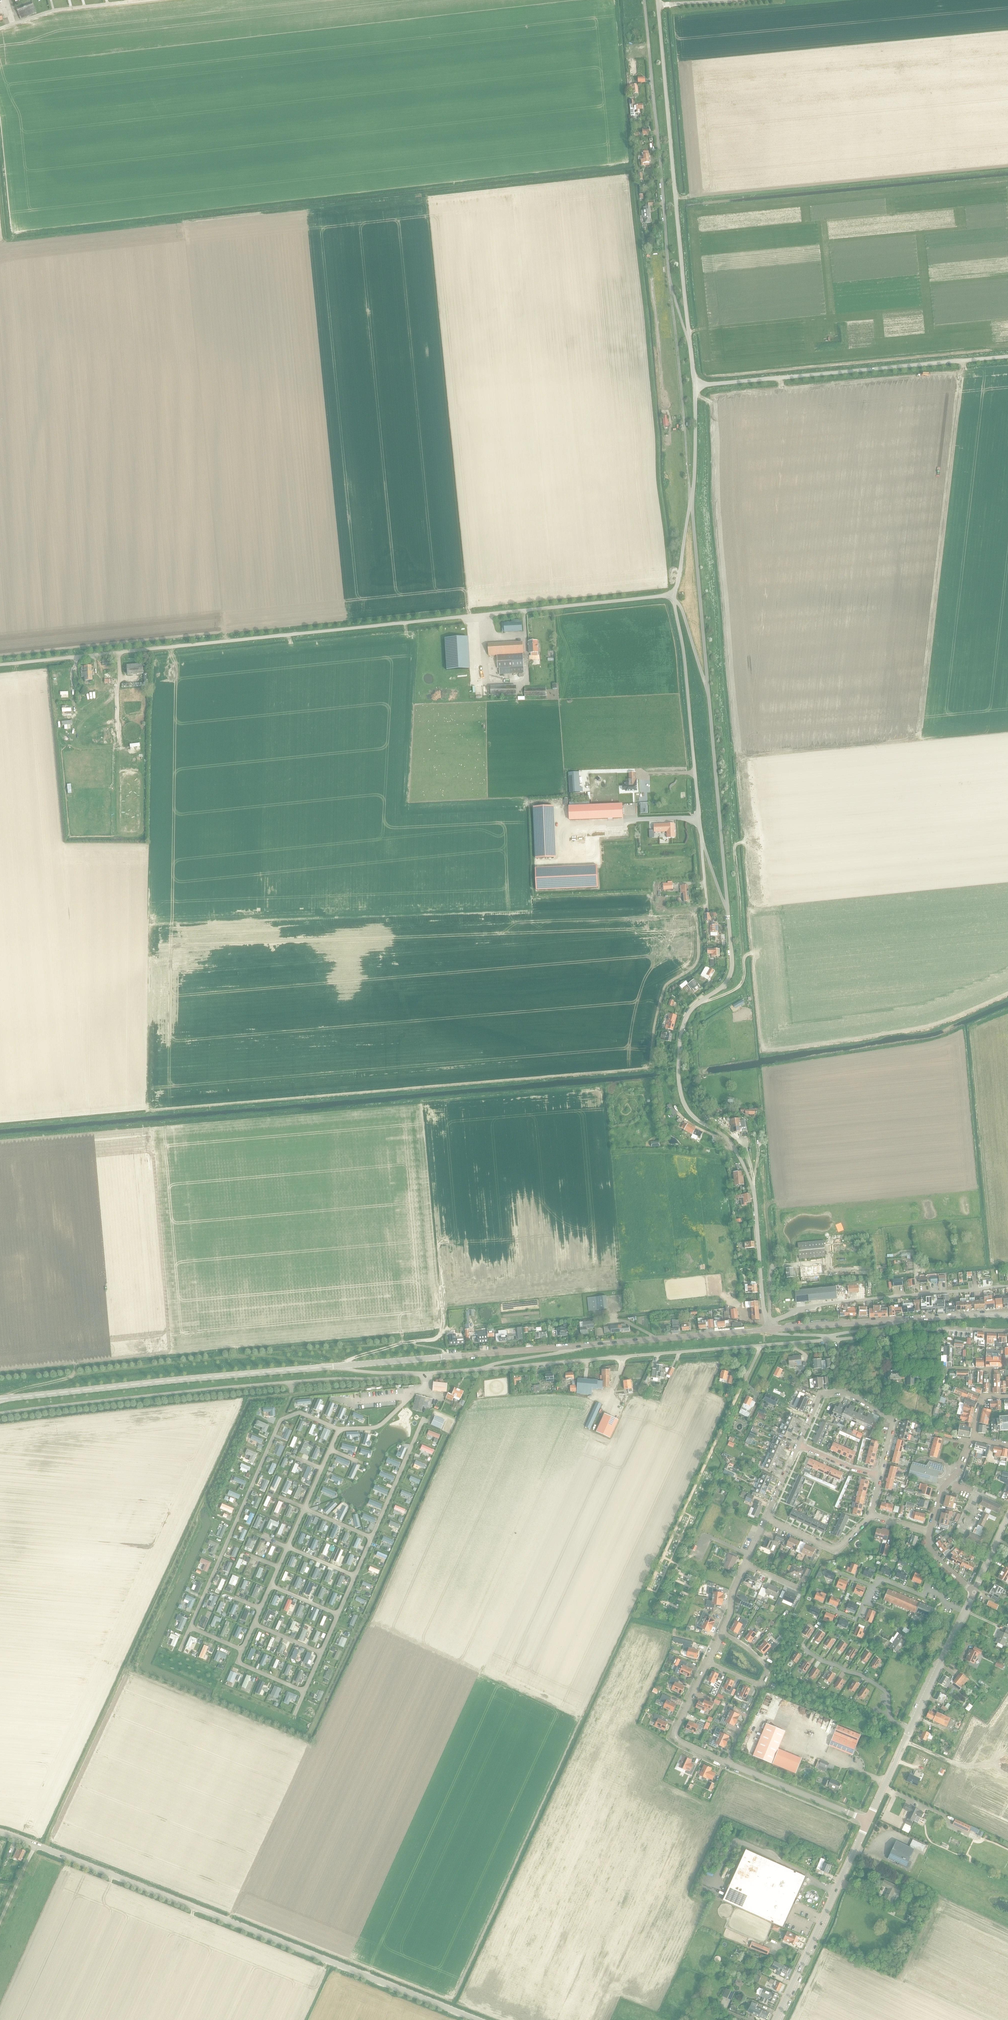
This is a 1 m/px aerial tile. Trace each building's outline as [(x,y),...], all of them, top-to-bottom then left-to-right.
[(16,8),(20,19),(36,13),(32,2),(16,8)] [(628,62),(628,68),(631,68),(631,73),(638,73),(637,61),(635,61),(634,54),(628,55),(628,62)] [(643,104),(630,105),(632,117),(635,116),(635,113),(638,113),(638,114),(640,114),(640,109),(643,108),(643,106),(643,104)] [(642,164),(641,164),(641,166),(650,165),(650,164),(649,155),(649,152),(644,152),(644,156),(644,160),(641,160),(642,164)] [(645,223),(651,222),(649,211),(651,210),(650,206),(655,206),(654,202),(648,203),(649,204),(645,205),(646,207),(643,207),(644,210),(641,211),(642,216),(644,216),(645,223)] [(522,622),(520,622),(519,619),(511,620),(512,622),(502,623),(502,632),(522,631),(522,622)] [(468,637),(444,639),(446,670),(470,668),(468,637)] [(531,656),(536,656),(536,653),(538,652),(538,641),(529,642),(529,653),(531,653),(531,656)] [(524,667),(523,653),(524,653),(523,642),(488,644),(489,655),(498,655),(498,667),(510,666),(511,676),(515,676),(515,673),(524,673),(524,667)] [(142,664),(126,665),(127,675),(143,673),(142,664)] [(85,680),(92,680),(92,666),(81,666),(81,677),(85,677),(85,680)] [(122,683),(122,687),(148,686),(148,673),(144,673),(144,682),(122,683)] [(516,695),(516,686),(491,687),(491,695),(516,695)] [(637,779),(636,779),(636,772),(629,773),(630,782),(626,782),(626,785),(623,785),(624,790),(627,790),(627,791),(638,791),(637,779)] [(569,806),(570,820),(622,818),(622,804),(590,805),(590,802),(570,803),(570,806),(569,806)] [(556,857),(554,807),(534,808),(536,858),(556,857)] [(667,832),(667,837),(675,837),(675,823),(667,823),(654,824),(654,832),(667,832)] [(597,865),(536,868),(538,890),(598,887),(597,865)] [(685,902),(690,901),(688,885),(681,886),(681,893),(684,893),(685,902)] [(707,974),(711,977),(715,971),(711,968),(708,971),(707,970),(705,973),(707,974)] [(692,988),(695,992),(700,987),(695,980),(688,985),(690,988),(692,988)] [(675,1023),(674,1023),(676,1016),(669,1014),(666,1025),(665,1028),(673,1030),(675,1023)] [(672,1035),(673,1032),(667,1031),(666,1033),(661,1033),(660,1040),(671,1042),(672,1035)] [(667,1105),(673,1116),(676,1114),(670,1103),(667,1105)] [(745,1120),(740,1121),(739,1118),(731,1120),(733,1133),(742,1132),(741,1130),(746,1130),(745,1120)] [(697,1136),(700,1138),(702,1132),(695,1129),(685,1123),(681,1128),(686,1131),(692,1135),(691,1137),(696,1140),(697,1136)] [(734,1172),(735,1185),(743,1185),(743,1171),(740,1163),(735,1164),(738,1169),(739,1169),(740,1172),(734,1172)] [(746,1203),(751,1202),(749,1194),(735,1196),(735,1198),(738,1198),(738,1200),(741,1200),(741,1205),(747,1205),(746,1203)] [(798,1243),(799,1259),(825,1256),(824,1241),(798,1243)] [(793,1268),(786,1269),(787,1278),(795,1277),(795,1271),(793,1271),(793,1268)] [(751,1284),(745,1284),(745,1293),(752,1292),(752,1293),(757,1293),(757,1285),(756,1285),(756,1282),(751,1282),(751,1284)] [(795,1291),(796,1303),(836,1298),(835,1286),(795,1291)] [(945,1295),(945,1301),(946,1313),(956,1312),(955,1303),(948,1304),(947,1301),(949,1300),(949,1294),(945,1295)] [(937,1295),(921,1296),(921,1297),(921,1311),(937,1310),(937,1295)] [(944,1301),(945,1301),(945,1295),(941,1295),(937,1295),(937,1310),(945,1309),(944,1301)] [(590,1298),(592,1311),(608,1309),(606,1296),(590,1298)] [(984,1297),(985,1309),(995,1309),(994,1299),(992,1299),(991,1296),(984,1297)] [(752,1320),(759,1320),(758,1301),(745,1302),(745,1308),(751,1307),(752,1320)] [(850,1304),(847,1304),(848,1308),(848,1311),(848,1316),(856,1316),(856,1308),(851,1307),(850,1304)] [(887,1308),(880,1308),(880,1306),(873,1306),(873,1309),(870,1309),(870,1317),(888,1317),(887,1308)] [(729,1321),(720,1321),(720,1319),(720,1318),(715,1317),(715,1321),(714,1321),(715,1327),(725,1326),(725,1323),(729,1323),(729,1321)] [(679,1320),(676,1320),(672,1320),(673,1329),(672,1329),(672,1334),(679,1334),(679,1328),(681,1328),(680,1325),(679,1320)] [(708,1322),(706,1322),(706,1320),(698,1321),(699,1329),(707,1328),(707,1326),(708,1326),(708,1328),(714,1327),(713,1320),(707,1320),(708,1322)] [(588,1328),(589,1328),(589,1321),(583,1322),(584,1328),(581,1329),(581,1335),(588,1334),(588,1328)] [(682,1323),(683,1331),(690,1330),(689,1322),(682,1323)] [(629,1326),(626,1326),(625,1323),(621,1324),(604,1326),(605,1334),(630,1331),(629,1326)] [(547,1332),(542,1332),(541,1327),(536,1327),(537,1331),(535,1332),(536,1338),(547,1337),(547,1332)] [(568,1330),(564,1330),(563,1327),(557,1328),(558,1337),(568,1335),(568,1330)] [(498,1335),(496,1335),(496,1336),(497,1342),(508,1341),(507,1334),(506,1334),(506,1330),(498,1331),(498,1335)] [(477,1333),(478,1343),(488,1342),(487,1332),(477,1333)] [(974,1339),(979,1339),(979,1346),(984,1346),(984,1343),(984,1340),(983,1340),(983,1339),(984,1333),(978,1332),(975,1332),(974,1339)] [(456,1337),(455,1337),(455,1334),(448,1335),(449,1338),(449,1345),(464,1344),(464,1339),(456,1339),(456,1337)] [(994,1338),(996,1339),(996,1334),(987,1334),(987,1343),(994,1343),(994,1338)] [(1006,1343),(1006,1334),(998,1334),(998,1339),(996,1339),(996,1347),(1001,1347),(1001,1344),(1001,1343),(1006,1343)] [(944,1356),(952,1356),(952,1347),(944,1346),(944,1356)] [(1007,1360),(1007,1348),(1005,1348),(1005,1355),(1001,1355),(1001,1354),(1001,1350),(986,1350),(986,1354),(986,1358),(986,1367),(1002,1367),(1002,1360),(1005,1360),(1007,1360)] [(804,1362),(802,1365),(801,1365),(800,1356),(795,1356),(796,1357),(789,1358),(789,1365),(792,1365),(792,1366),(796,1365),(796,1367),(801,1369),(800,1369),(804,1371),(807,1363),(804,1362)] [(976,1359),(976,1367),(984,1367),(984,1361),(984,1358),(976,1359)] [(821,1359),(812,1360),(813,1369),(822,1368),(822,1369),(826,1369),(826,1368),(831,1367),(831,1360),(826,1360),(826,1361),(821,1361),(821,1359)] [(653,1368),(652,1377),(658,1378),(659,1377),(663,1378),(664,1373),(665,1373),(667,1374),(670,1368),(666,1368),(665,1369),(663,1369),(663,1365),(657,1365),(656,1369),(653,1368)] [(598,1381),(598,1389),(602,1390),(603,1387),(609,1388),(610,1370),(603,1370),(602,1376),(601,1376),(601,1379),(604,1379),(603,1381),(598,1381)] [(723,1382),(732,1384),(734,1376),(728,1375),(729,1372),(722,1370),(720,1379),(724,1379),(723,1382)] [(901,1379),(904,1380),(904,1373),(901,1373),(901,1371),(888,1371),(888,1379),(891,1379),(891,1382),(896,1382),(896,1379),(901,1380),(901,1379)] [(573,1372),(565,1373),(565,1379),(569,1379),(571,1379),(571,1381),(572,1381),(572,1385),(570,1385),(571,1392),(573,1392),(573,1393),(576,1393),(576,1391),(576,1380),(574,1380),(573,1372)] [(545,1374),(546,1382),(554,1381),(554,1374),(545,1374)] [(813,1379),(814,1388),(823,1387),(823,1384),(828,1383),(827,1377),(813,1379)] [(598,1389),(598,1381),(578,1379),(577,1393),(591,1395),(592,1389),(598,1389)] [(631,1381),(628,1381),(628,1380),(625,1381),(625,1382),(624,1382),(625,1390),(629,1389),(629,1394),(633,1393),(631,1381)] [(432,1391),(446,1392),(447,1383),(433,1382),(432,1391)] [(962,1396),(977,1402),(979,1397),(957,1388),(958,1388),(956,1387),(954,1393),(962,1396)] [(454,1396),(460,1399),(463,1391),(455,1388),(452,1394),(448,1392),(445,1398),(452,1400),(454,1396)] [(796,1408),(803,1411),(808,1400),(804,1397),(805,1395),(800,1392),(794,1406),(797,1407),(796,1408)] [(766,1394),(763,1400),(776,1406),(779,1399),(766,1394)] [(423,1406),(430,1408),(432,1399),(416,1395),(412,1410),(421,1412),(423,1406)] [(746,1412),(750,1414),(753,1407),(749,1405),(752,1399),(747,1396),(740,1410),(746,1413),(746,1412)] [(962,1396),(961,1398),(966,1400),(964,1404),(975,1408),(977,1402),(962,1396)] [(995,1411),(1001,1410),(1001,1406),(1000,1401),(995,1401),(995,1402),(990,1402),(990,1408),(995,1408),(995,1411)] [(585,1427),(591,1429),(602,1404),(597,1402),(585,1427)] [(975,1408),(964,1404),(960,1402),(959,1405),(960,1406),(959,1408),(964,1411),(973,1413),(975,1408)] [(832,1405),(828,1413),(831,1415),(831,1416),(835,1417),(834,1418),(835,1419),(842,1405),(839,1404),(838,1408),(835,1407),(832,1405)] [(845,1411),(844,1411),(842,1410),(844,1406),(842,1405),(835,1419),(836,1419),(837,1418),(841,1420),(842,1417),(845,1411)] [(846,1420),(852,1406),(850,1405),(848,1409),(845,1408),(844,1411),(845,1411),(842,1417),(845,1419),(845,1420),(846,1420)] [(851,1422),(855,1413),(853,1411),(854,1407),(852,1406),(846,1420),(847,1421),(847,1420),(851,1422)] [(958,1408),(957,1414),(961,1415),(962,1415),(972,1417),(973,1413),(964,1411),(959,1408),(958,1408)] [(979,1423),(987,1425),(991,1411),(983,1408),(979,1423)] [(438,1409),(437,1413),(447,1417),(449,1412),(438,1409)] [(851,1422),(850,1424),(854,1426),(855,1424),(855,1425),(862,1410),(859,1410),(858,1414),(855,1413),(851,1422)] [(861,1426),(864,1417),(862,1416),(864,1411),(862,1410),(855,1425),(856,1425),(857,1424),(861,1426)] [(619,1420),(605,1413),(597,1432),(611,1438),(619,1420)] [(789,1416),(787,1421),(795,1424),(797,1422),(801,1424),(802,1422),(797,1419),(799,1416),(790,1413),(789,1416)] [(865,1429),(871,1415),(869,1414),(867,1418),(864,1417),(861,1426),(865,1427),(864,1428),(865,1429)] [(871,1415),(865,1429),(866,1429),(866,1428),(870,1430),(874,1421),(872,1420),(873,1416),(871,1415)] [(972,1417),(962,1415),(961,1415),(960,1419),(962,1420),(961,1421),(971,1423),(972,1417)] [(263,1427),(268,1429),(271,1421),(259,1416),(257,1421),(264,1424),(263,1427)] [(1007,1431),(1007,1416),(999,1417),(999,1418),(992,1419),(992,1422),(991,1422),(992,1432),(998,1431),(998,1430),(1000,1430),(1000,1431),(1007,1431)] [(794,1427),(795,1424),(787,1421),(785,1425),(782,1423),(782,1424),(798,1431),(799,1429),(794,1427)] [(819,1428),(827,1432),(830,1425),(823,1421),(819,1428)] [(969,1437),(971,1427),(971,1424),(967,1423),(967,1425),(960,1424),(957,1435),(969,1437)] [(797,1433),(798,1431),(782,1424),(780,1428),(783,1429),(783,1430),(791,1434),(792,1431),(797,1433)] [(430,1426),(428,1430),(441,1435),(442,1431),(430,1426)] [(324,1428),(320,1437),(326,1440),(330,1431),(324,1428)] [(824,1439),(827,1432),(819,1428),(816,1435),(824,1439)] [(935,1428),(934,1434),(943,1436),(943,1437),(951,1439),(953,1435),(953,1434),(945,1432),(945,1431),(935,1428)] [(790,1436),(791,1434),(783,1430),(781,1435),(793,1440),(794,1438),(790,1436)] [(253,1432),(251,1439),(259,1441),(258,1444),(263,1445),(264,1442),(265,1437),(261,1436),(262,1434),(253,1432)] [(820,1446),(824,1439),(816,1435),(813,1442),(820,1446)] [(789,1448),(790,1446),(785,1444),(786,1442),(774,1436),(773,1438),(777,1440),(775,1444),(773,1443),(772,1444),(783,1449),(785,1446),(789,1448)] [(933,1444),(940,1446),(942,1440),(934,1437),(933,1444)] [(283,1450),(287,1440),(283,1439),(279,1449),(283,1450)] [(304,1442),(300,1452),(307,1455),(309,1452),(305,1450),(306,1448),(307,1449),(309,1444),(304,1442)] [(836,1453),(839,1445),(833,1443),(830,1450),(836,1453)] [(982,1457),(987,1458),(990,1446),(976,1443),(974,1450),(977,1451),(976,1453),(982,1455),(982,1457)] [(782,1451),(783,1449),(772,1444),(770,1448),(773,1449),(785,1455),(786,1453),(782,1451)] [(938,1452),(940,1446),(933,1444),(931,1450),(938,1452)] [(250,1457),(255,1458),(259,1449),(248,1445),(246,1450),(252,1452),(250,1457)] [(841,1455),(844,1448),(839,1445),(836,1453),(841,1455)] [(1001,1457),(1002,1448),(994,1447),(993,1452),(995,1453),(994,1456),(1001,1458),(1001,1457)] [(770,1448),(768,1453),(779,1458),(780,1455),(784,1457),(785,1455),(773,1449),(770,1448)] [(847,1457),(850,1450),(844,1448),(841,1455),(847,1457)] [(850,1450),(847,1457),(852,1460),(855,1453),(850,1450)] [(937,1458),(938,1452),(931,1450),(929,1456),(937,1458)] [(768,1453),(766,1458),(781,1465),(782,1463),(778,1461),(779,1458),(768,1453)] [(282,1462),(286,1464),(290,1456),(286,1454),(282,1462)] [(812,1469),(815,1461),(810,1459),(810,1458),(806,1457),(803,1464),(807,1466),(812,1469)] [(269,1469),(274,1471),(278,1460),(273,1458),(269,1469)] [(766,1458),(764,1463),(775,1467),(776,1465),(780,1467),(781,1465),(766,1458)] [(818,1471),(821,1464),(815,1461),(812,1469),(818,1471)] [(944,1470),(943,1469),(944,1465),(929,1461),(926,1466),(913,1462),(912,1464),(911,1464),(908,1476),(936,1483),(939,1472),(941,1473),(942,1473),(943,1473),(944,1472),(944,1471),(944,1470)] [(774,1470),(775,1467),(764,1463),(762,1466),(764,1467),(764,1468),(777,1474),(778,1472),(774,1470)] [(823,1473),(826,1466),(821,1464),(818,1471),(823,1473)] [(829,1476),(832,1469),(826,1466),(823,1473),(829,1476)] [(834,1478),(837,1471),(832,1469),(829,1476),(834,1478)] [(837,1471),(834,1478),(840,1481),(843,1474),(837,1471)] [(761,1479),(769,1483),(770,1481),(774,1482),(776,1480),(763,1474),(761,1479)] [(266,1475),(262,1485),(267,1487),(270,1477),(266,1475)] [(796,1482),(803,1486),(806,1479),(799,1476),(796,1482)] [(860,1485),(868,1487),(869,1481),(864,1480),(865,1478),(862,1477),(860,1485)] [(894,1482),(894,1479),(888,1478),(887,1483),(898,1486),(899,1483),(894,1482)] [(768,1486),(769,1483),(761,1479),(759,1484),(771,1490),(772,1488),(768,1486)] [(287,1481),(282,1492),(286,1494),(292,1483),(287,1481)] [(800,1492),(803,1486),(796,1482),(792,1489),(800,1492)] [(756,1483),(753,1487),(756,1489),(765,1493),(766,1490),(770,1492),(771,1490),(759,1484),(756,1483)] [(921,1494),(930,1497),(932,1489),(926,1487),(926,1484),(924,1484),(921,1494)] [(235,1493),(241,1495),(242,1491),(231,1486),(227,1497),(230,1498),(231,1494),(235,1495),(235,1493)] [(403,1486),(401,1491),(412,1496),(415,1491),(403,1486)] [(299,1487),(294,1497),(297,1499),(302,1488),(299,1487)] [(764,1495),(765,1493),(756,1489),(754,1493),(752,1492),(751,1495),(763,1500),(764,1498),(767,1499),(768,1497),(764,1495)] [(796,1499),(800,1492),(792,1489),(789,1496),(796,1499)] [(253,1496),(251,1501),(259,1504),(263,1495),(258,1493),(256,1497),(253,1496)] [(945,1501),(953,1503),(955,1498),(956,1498),(957,1495),(951,1493),(950,1496),(946,1495),(945,1501)] [(745,1500),(751,1503),(753,1497),(748,1495),(745,1500)] [(793,1506),(796,1499),(789,1496),(786,1503),(793,1506)] [(991,1510),(998,1513),(1001,1506),(982,1497),(979,1504),(986,1508),(984,1512),(978,1525),(977,1528),(975,1528),(973,1533),(969,1531),(966,1539),(980,1545),(984,1538),(980,1537),(983,1531),(981,1530),(982,1529),(981,1529),(982,1527),(983,1527),(986,1520),(988,1521),(985,1528),(992,1531),(996,1522),(995,1521),(997,1517),(989,1514),(991,1510)] [(919,1507),(927,1509),(929,1501),(921,1499),(919,1507)] [(222,1506),(235,1509),(236,1503),(224,1500),(222,1506)] [(751,1508),(748,1515),(754,1518),(755,1516),(757,1517),(762,1507),(760,1507),(762,1503),(756,1500),(754,1504),(755,1504),(754,1508),(753,1509),(751,1508),(752,1508),(751,1508)] [(398,1501),(395,1506),(406,1511),(408,1506),(398,1501)] [(952,1508),(953,1503),(945,1501),(943,1506),(947,1507),(946,1510),(952,1511),(953,1508),(952,1508)] [(250,1512),(248,1510),(246,1515),(248,1516),(247,1519),(252,1521),(257,1510),(252,1508),(250,1512)] [(796,1520),(799,1513),(792,1510),(789,1517),(796,1520)] [(916,1512),(913,1511),(911,1518),(914,1519),(923,1522),(925,1515),(916,1512)] [(940,1518),(949,1520),(950,1515),(951,1516),(952,1512),(946,1511),(945,1514),(942,1513),(940,1518)] [(803,1524),(806,1516),(799,1513),(796,1520),(803,1524)] [(839,1521),(846,1524),(849,1517),(842,1514),(839,1521)] [(810,1527),(813,1520),(806,1516),(803,1524),(810,1527)] [(734,1517),(733,1522),(745,1526),(742,1532),(740,1537),(743,1538),(748,1522),(734,1517)] [(940,1518),(939,1523),(940,1524),(939,1527),(948,1529),(949,1526),(947,1525),(949,1520),(940,1518)] [(270,1519),(266,1528),(271,1530),(272,1525),(277,1528),(279,1523),(270,1519)] [(846,1524),(839,1521),(835,1519),(834,1521),(838,1523),(836,1528),(843,1531),(846,1524)] [(225,1534),(229,1522),(222,1520),(218,1532),(225,1534)] [(817,1530),(820,1523),(813,1520),(810,1527),(817,1530)] [(820,1523),(817,1530),(824,1533),(827,1526),(820,1523)] [(244,1525),(241,1535),(246,1537),(249,1527),(244,1525)] [(840,1538),(843,1531),(836,1528),(832,1535),(840,1538)] [(877,1529),(875,1537),(887,1541),(889,1531),(885,1530),(885,1531),(877,1529)] [(385,1532),(384,1536),(387,1537),(386,1540),(390,1542),(388,1547),(391,1548),(395,1536),(385,1532)] [(355,1542),(359,1544),(364,1535),(359,1533),(355,1542)] [(748,1534),(743,1544),(747,1546),(752,1536),(748,1534)] [(918,1537),(913,1535),(913,1534),(911,1534),(911,1535),(909,1534),(908,1537),(912,1538),(910,1544),(907,1543),(905,1548),(912,1550),(913,1546),(915,1547),(918,1537)] [(214,1544),(213,1549),(219,1550),(222,1539),(212,1536),(210,1543),(214,1544)] [(939,1548),(946,1544),(945,1542),(943,1543),(941,1540),(942,1539),(940,1536),(935,1539),(937,1542),(935,1543),(939,1548)] [(787,1537),(783,1545),(786,1547),(786,1546),(791,1548),(795,1540),(790,1537),(789,1539),(787,1537)] [(249,1538),(245,1547),(251,1549),(255,1541),(249,1538)] [(328,1552),(332,1541),(328,1539),(324,1550),(328,1552)] [(767,1539),(763,1548),(770,1551),(770,1550),(773,1551),(776,1546),(773,1545),(774,1542),(767,1539)] [(260,1540),(255,1552),(260,1554),(265,1542),(260,1540)] [(801,1547),(802,1544),(800,1543),(800,1542),(795,1540),(791,1548),(796,1550),(796,1551),(798,1552),(801,1547)] [(232,1551),(239,1553),(241,1545),(235,1543),(232,1551)] [(807,1555),(810,1547),(805,1544),(805,1545),(802,1544),(801,1547),(798,1552),(801,1554),(802,1553),(807,1555)] [(946,1544),(939,1548),(942,1553),(943,1553),(945,1556),(950,1550),(949,1549),(948,1550),(945,1546),(947,1545),(946,1544)] [(388,1556),(390,1551),(380,1547),(378,1552),(388,1556)] [(810,1547),(807,1555),(811,1557),(810,1560),(813,1561),(815,1556),(813,1555),(815,1549),(810,1547)] [(956,1564),(959,1556),(957,1555),(958,1554),(954,1553),(955,1552),(953,1551),(950,1554),(947,1559),(950,1561),(956,1564)] [(728,1558),(724,1567),(731,1570),(735,1561),(736,1562),(738,1558),(729,1554),(727,1557),(728,1558)] [(208,1562),(206,1566),(210,1568),(214,1559),(204,1555),(203,1560),(208,1562)] [(961,1566),(964,1560),(960,1558),(961,1557),(959,1556),(956,1564),(961,1566)] [(311,1558),(311,1559),(306,1557),(301,1568),(309,1571),(314,1559),(311,1558)] [(247,1567),(251,1569),(255,1560),(250,1558),(247,1567)] [(967,1569),(970,1561),(968,1560),(968,1562),(964,1560),(961,1566),(967,1569)] [(970,1561),(967,1569),(972,1571),(975,1565),(971,1563),(972,1562),(970,1561)] [(370,1566),(381,1571),(383,1567),(372,1562),(370,1566)] [(257,1573),(262,1575),(266,1565),(261,1563),(257,1573)] [(854,1574),(858,1566),(852,1563),(848,1571),(854,1574)] [(792,1566),(790,1565),(789,1566),(787,1569),(788,1570),(790,1571),(789,1574),(799,1579),(802,1573),(806,1575),(808,1569),(804,1567),(803,1571),(792,1566)] [(881,1572),(889,1575),(891,1569),(883,1566),(881,1572)] [(1007,1566),(1005,1569),(1004,1568),(998,1578),(1006,1583),(1007,1580),(1007,1567),(1007,1566)] [(287,1578),(291,1569),(287,1567),(283,1576),(287,1578)] [(863,1575),(871,1578),(873,1572),(874,1570),(870,1568),(869,1570),(866,1569),(863,1575)] [(836,1574),(828,1570),(825,1576),(833,1580),(836,1574)] [(896,1576),(904,1580),(906,1574),(899,1570),(896,1576)] [(236,1571),(232,1580),(238,1583),(242,1574),(236,1571)] [(342,1571),(339,1582),(344,1583),(347,1573),(342,1571)] [(915,1574),(912,1580),(920,1584),(923,1578),(919,1576),(920,1575),(915,1573),(915,1574)] [(219,1585),(224,1587),(228,1576),(224,1574),(219,1585)] [(758,1588),(759,1589),(762,1584),(760,1583),(757,1582),(758,1579),(748,1575),(745,1582),(753,1585),(752,1588),(757,1590),(758,1588)] [(244,1585),(247,1587),(251,1578),(246,1576),(244,1582),(241,1581),(239,1587),(243,1589),(244,1585)] [(363,1582),(372,1586),(374,1581),(365,1577),(363,1582)] [(848,1582),(840,1579),(837,1585),(837,1586),(841,1588),(842,1587),(845,1588),(848,1582)] [(258,1583),(254,1591),(258,1593),(262,1585),(258,1583)] [(327,1588),(329,1589),(331,1586),(324,1583),(319,1592),(324,1595),(327,1588)] [(764,1588),(761,1596),(764,1597),(766,1593),(776,1597),(779,1590),(773,1587),(773,1586),(770,1585),(767,1590),(764,1588)] [(865,1588),(857,1585),(855,1591),(854,1592),(859,1594),(859,1593),(863,1594),(865,1588)] [(1004,1595),(1006,1591),(1003,1589),(995,1585),(992,1590),(990,1594),(992,1595),(991,1598),(998,1602),(1000,1599),(998,1599),(1001,1593),(1004,1595)] [(713,1598),(723,1599),(723,1595),(723,1593),(716,1592),(716,1589),(709,1588),(708,1594),(713,1595),(713,1598)] [(916,1612),(930,1618),(934,1609),(888,1589),(884,1599),(915,1613),(916,1612)] [(189,1591),(186,1598),(190,1600),(187,1605),(193,1608),(198,1597),(194,1595),(195,1594),(189,1591)] [(213,1591),(211,1596),(214,1597),(211,1604),(215,1606),(220,1594),(213,1591)] [(285,1593),(283,1591),(282,1593),(277,1591),(272,1599),(277,1602),(280,1596),(283,1597),(285,1593)] [(786,1592),(783,1598),(793,1603),(796,1597),(786,1592)] [(815,1598),(823,1602),(825,1596),(826,1594),(821,1592),(821,1594),(817,1592),(815,1598)] [(840,1600),(832,1597),(829,1603),(837,1606),(840,1600)] [(723,1603),(723,1599),(713,1598),(712,1601),(707,1601),(707,1607),(709,1607),(709,1610),(714,1612),(714,1604),(722,1605),(722,1603),(723,1603)] [(235,1600),(232,1609),(236,1611),(240,1601),(235,1600)] [(855,1611),(858,1605),(850,1602),(847,1608),(851,1609),(850,1611),(854,1612),(855,1611)] [(247,1616),(252,1608),(248,1605),(243,1614),(247,1616)] [(270,1617),(270,1616),(274,1617),(276,1612),(278,1612),(279,1609),(269,1605),(265,1616),(270,1617)] [(211,1615),(213,1607),(209,1606),(203,1623),(207,1625),(211,1615)] [(820,1610),(812,1606),(809,1612),(817,1615),(820,1610)] [(869,1609),(865,1620),(871,1623),(876,1612),(869,1609)] [(182,1617),(179,1625),(185,1627),(189,1614),(180,1611),(179,1616),(182,1617)] [(223,1618),(224,1615),(216,1611),(212,1621),(217,1623),(219,1617),(223,1618)] [(283,1611),(277,1625),(280,1626),(286,1613),(283,1611)] [(351,1620),(356,1622),(359,1613),(355,1611),(351,1620)] [(701,1617),(700,1620),(713,1626),(715,1622),(714,1622),(715,1620),(708,1617),(709,1615),(704,1612),(701,1617)] [(834,1616),(827,1612),(824,1618),(823,1620),(828,1622),(828,1620),(832,1622),(834,1616)] [(295,1616),(292,1624),(299,1628),(303,1619),(299,1618),(295,1616)] [(741,1627),(744,1628),(748,1621),(742,1618),(739,1623),(735,1621),(731,1630),(732,1631),(733,1632),(734,1632),(737,1633),(741,1627)] [(848,1622),(841,1618),(838,1624),(846,1628),(848,1622)] [(698,1623),(696,1628),(702,1631),(703,1628),(710,1631),(710,1630),(711,1630),(713,1626),(700,1620),(698,1623)] [(227,1632),(231,1622),(226,1621),(223,1630),(227,1632)] [(906,1625),(905,1626),(900,1623),(898,1627),(903,1630),(902,1631),(907,1634),(911,1628),(906,1625)] [(305,1637),(309,1627),(305,1625),(300,1635),(305,1637)] [(319,1627),(314,1636),(318,1638),(323,1629),(319,1627)] [(803,1634),(809,1637),(813,1630),(808,1627),(803,1634)] [(857,1627),(854,1635),(860,1637),(862,1638),(863,1633),(862,1633),(863,1629),(857,1627)] [(177,1643),(181,1633),(173,1629),(171,1634),(175,1636),(173,1641),(177,1643)] [(757,1638),(761,1632),(757,1629),(754,1632),(751,1630),(745,1638),(746,1639),(746,1640),(748,1641),(749,1641),(750,1642),(754,1636),(757,1638)] [(1007,1629),(1005,1633),(1000,1631),(997,1635),(998,1636),(996,1642),(998,1643),(996,1646),(1002,1648),(1003,1645),(1003,1646),(1007,1635),(1007,1629)] [(815,1638),(820,1641),(825,1634),(820,1631),(815,1638)] [(186,1647),(192,1649),(195,1638),(198,1639),(200,1635),(191,1632),(186,1647)] [(271,1646),(277,1635),(274,1633),(268,1644),(271,1646)] [(905,1641),(903,1640),(904,1637),(897,1633),(894,1637),(893,1637),(890,1641),(893,1643),(890,1647),(896,1651),(900,1646),(901,1647),(905,1641)] [(824,1644),(830,1648),(835,1641),(829,1637),(824,1644)] [(210,1651),(208,1651),(211,1642),(205,1640),(201,1653),(208,1655),(210,1651)] [(771,1651),(777,1645),(772,1640),(768,1644),(765,1641),(758,1648),(759,1649),(759,1650),(760,1651),(761,1651),(764,1653),(769,1648),(771,1651)] [(837,1648),(843,1652),(847,1645),(842,1641),(837,1648)] [(687,1656),(697,1658),(697,1657),(698,1657),(698,1655),(698,1654),(699,1650),(692,1649),(692,1645),(685,1643),(683,1650),(688,1651),(687,1656)] [(980,1654),(982,1651),(974,1647),(973,1651),(971,1650),(966,1660),(974,1663),(978,1654),(980,1654)] [(221,1658),(223,1655),(227,1656),(229,1653),(219,1648),(215,1655),(221,1658)] [(847,1655),(852,1658),(857,1651),(851,1648),(847,1655)] [(265,1650),(261,1660),(266,1662),(268,1657),(271,1658),(273,1653),(265,1650)] [(862,1658),(867,1662),(872,1655),(866,1651),(862,1658)] [(791,1659),(796,1663),(801,1656),(796,1652),(791,1659)] [(278,1654),(275,1662),(282,1666),(286,1658),(278,1654)] [(871,1664),(877,1668),(881,1661),(876,1657),(871,1664)] [(680,1672),(689,1676),(690,1675),(691,1674),(691,1673),(692,1669),(686,1666),(687,1663),(676,1658),(673,1664),(682,1668),(680,1672)] [(286,1670),(291,1672),(294,1662),(289,1660),(286,1670)] [(800,1668),(806,1672),(810,1665),(805,1661),(800,1668)] [(330,1665),(326,1674),(332,1676),(336,1667),(330,1665)] [(235,1681),(238,1671),(241,1672),(243,1668),(238,1666),(237,1668),(231,1667),(227,1679),(235,1681)] [(300,1667),(296,1677),(303,1680),(304,1676),(306,1676),(309,1670),(300,1667)] [(810,1675),(815,1678),(820,1671),(814,1667),(810,1675)] [(250,1685),(255,1674),(248,1670),(243,1682),(250,1685)] [(712,1671),(708,1680),(712,1682),(710,1685),(714,1687),(711,1694),(715,1696),(722,1681),(718,1680),(718,1681),(715,1680),(718,1674),(716,1673),(716,1672),(714,1672),(713,1672),(712,1671)] [(825,1674),(823,1677),(825,1679),(830,1682),(835,1675),(830,1672),(827,1675),(825,1674)] [(960,1689),(961,1688),(969,1679),(961,1673),(954,1681),(949,1678),(950,1677),(945,1674),(944,1675),(939,1683),(946,1688),(950,1682),(952,1683),(952,1684),(960,1689)] [(257,1688),(263,1690),(267,1679),(261,1677),(257,1688)] [(671,1690),(680,1694),(681,1693),(682,1692),(683,1691),(683,1690),(684,1686),(678,1683),(679,1680),(672,1677),(669,1683),(674,1685),(671,1690)] [(835,1685),(840,1689),(845,1682),(839,1678),(835,1685)] [(728,1679),(724,1688),(727,1689),(726,1692),(733,1696),(736,1690),(734,1689),(731,1688),(734,1681),(732,1680),(731,1680),(730,1679),(729,1679),(728,1679)] [(280,1694),(284,1684),(275,1681),(272,1692),(280,1694)] [(849,1688),(854,1692),(859,1685),(854,1681),(849,1688)] [(747,1687),(746,1686),(745,1686),(744,1686),(742,1690),(739,1689),(736,1695),(739,1697),(740,1695),(743,1697),(742,1700),(747,1702),(750,1696),(747,1695),(750,1689),(748,1688),(747,1687)] [(292,1701),(294,1695),(298,1696),(300,1691),(289,1687),(285,1699),(292,1701)] [(859,1694),(864,1698),(869,1691),(863,1687),(859,1694)] [(938,1692),(935,1699),(941,1702),(943,1703),(946,1696),(943,1694),(938,1692)] [(670,1701),(672,1698),(663,1694),(659,1701),(665,1703),(663,1708),(673,1712),(677,1704),(670,1701)] [(697,1706),(696,1707),(701,1709),(700,1712),(704,1714),(705,1711),(707,1708),(711,1709),(713,1704),(705,1700),(703,1703),(699,1701),(698,1703),(697,1703),(696,1705),(697,1706)] [(941,1708),(945,1712),(950,1705),(948,1703),(945,1707),(943,1706),(941,1708)] [(728,1716),(737,1720),(739,1717),(738,1716),(739,1715),(732,1711),(734,1709),(728,1706),(726,1711),(729,1713),(728,1716)] [(936,1712),(936,1714),(929,1711),(926,1718),(950,1729),(953,1720),(936,1712)] [(654,1713),(651,1719),(657,1722),(655,1726),(664,1730),(665,1729),(666,1727),(666,1726),(667,1723),(661,1720),(662,1717),(654,1713)] [(735,1724),(737,1720),(728,1716),(726,1719),(723,1717),(720,1722),(726,1725),(727,1722),(734,1725),(735,1724)] [(826,1716),(823,1721),(828,1724),(831,1719),(826,1716)] [(687,1728),(686,1728),(695,1733),(697,1728),(701,1730),(704,1724),(698,1721),(696,1724),(689,1721),(688,1725),(687,1725),(686,1727),(687,1728)] [(767,1723),(753,1756),(772,1764),(785,1731),(767,1723)] [(829,1746),(852,1755),(861,1735),(837,1725),(829,1746)] [(718,1738),(727,1742),(729,1738),(728,1738),(729,1736),(722,1733),(724,1730),(717,1727),(715,1733),(719,1735),(718,1738)] [(927,1738),(931,1740),(933,1735),(924,1730),(920,1738),(923,1739),(923,1740),(925,1741),(925,1740),(926,1741),(927,1738)] [(725,1746),(727,1742),(718,1738),(716,1741),(712,1738),(709,1744),(716,1747),(717,1744),(724,1747),(725,1745),(725,1746)] [(773,1764),(796,1773),(802,1758),(779,1749),(773,1764)] [(681,1763),(679,1767),(686,1770),(685,1772),(689,1774),(691,1775),(696,1766),(693,1765),(690,1763),(691,1760),(684,1757),(682,1760),(682,1761),(681,1762),(681,1763)] [(819,1765),(827,1768),(829,1763),(821,1760),(819,1765)] [(701,1769),(699,1772),(700,1773),(699,1775),(707,1778),(707,1777),(712,1780),(715,1773),(712,1772),(711,1773),(710,1772),(711,1768),(704,1765),(702,1769),(701,1769)] [(910,1774),(907,1781),(917,1786),(920,1779),(919,1778),(921,1774),(915,1771),(913,1775),(910,1774)] [(838,1790),(841,1783),(831,1779),(830,1781),(826,1779),(824,1785),(838,1790)] [(907,1805),(905,1809),(910,1812),(907,1818),(908,1818),(907,1820),(905,1823),(911,1826),(913,1823),(912,1822),(913,1821),(914,1821),(917,1815),(921,1817),(923,1813),(919,1811),(919,1810),(912,1807),(907,1805)] [(971,1826),(955,1819),(952,1824),(968,1832),(971,1826)] [(911,1846),(910,1848),(907,1847),(906,1847),(903,1845),(897,1842),(894,1848),(894,1849),(892,1853),(891,1852),(888,1859),(894,1862),(895,1859),(905,1864),(906,1860),(909,1861),(914,1850),(913,1850),(914,1848),(922,1852),(923,1851),(922,1851),(924,1845),(925,1846),(925,1845),(913,1839),(912,1840),(913,1840),(911,1846),(910,1845),(910,1846),(911,1846)] [(16,1851),(13,1857),(21,1860),(25,1851),(21,1849),(19,1853),(16,1851)] [(746,1849),(723,1900),(741,1908),(758,1916),(771,1921),(772,1920),(773,1921),(773,1922),(782,1926),(783,1926),(794,1902),(796,1902),(797,1901),(797,1900),(795,1899),(796,1898),(804,1881),(806,1876),(796,1872),(796,1873),(794,1872),(795,1871),(782,1865),(764,1857),(746,1849)] [(824,1871),(828,1873),(831,1866),(824,1863),(825,1860),(821,1858),(815,1872),(823,1875),(824,1871)] [(897,1885),(897,1886),(884,1880),(882,1885),(889,1888),(884,1898),(890,1901),(895,1891),(899,1893),(902,1888),(897,1885)] [(910,1919),(913,1921),(916,1915),(912,1913),(910,1916),(907,1915),(905,1920),(908,1922),(910,1919)] [(783,1939),(796,1945),(800,1937),(794,1934),(787,1931),(783,1939)] [(755,1942),(752,1948),(768,1955),(770,1949),(755,1942)] [(785,1973),(787,1974),(790,1968),(769,1958),(768,1960),(774,1963),(772,1967),(782,1972),(780,1975),(784,1976),(785,1973)] [(771,1979),(769,1982),(774,1984),(776,1985),(774,1989),(779,1991),(782,1984),(775,1980),(775,1981),(771,1979)] [(763,1989),(759,1987),(759,1989),(758,1989),(758,1990),(757,1990),(757,1991),(757,1992),(757,1994),(763,1997),(762,2000),(762,2001),(766,2003),(767,2003),(768,2000),(774,2003),(778,1994),(772,1992),(772,1993),(763,1989)] [(724,1996),(731,1999),(735,1992),(728,1989),(724,1996)] [(748,2011),(766,2019),(769,2013),(757,2007),(758,2004),(752,2001),(748,2011)]
